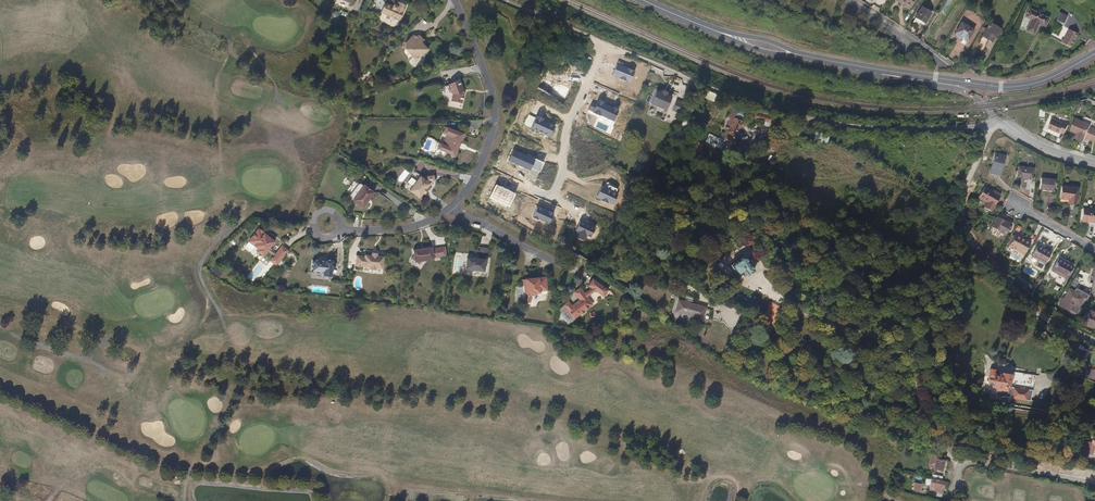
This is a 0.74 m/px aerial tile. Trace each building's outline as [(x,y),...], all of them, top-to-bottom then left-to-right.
[(940,12),(945,14),(953,0),(947,0),(940,12)] [(401,21),(407,5),(399,2),(397,6),(395,5),(394,6),(386,3),(381,13),(401,21)] [(926,8),(916,2),(910,13),(920,19),(926,8)] [(1031,20),(1026,31),(1034,35),(1039,24),(1045,27),(1049,19),(1029,9),(1025,17),(1031,20)] [(1067,15),(1059,12),(1056,20),(1064,23),(1067,15)] [(962,22),(955,33),(967,40),(974,30),(962,22)] [(990,23),(977,43),(984,47),(988,40),(992,42),(995,37),(996,37),(1001,30),(990,23)] [(1069,29),(1063,40),(1072,44),(1078,34),(1069,29)] [(404,48),(415,59),(427,48),(427,46),(425,44),(424,44),(420,48),(418,46),(421,43),(421,36),(418,34),(411,34),(404,41),(404,48)] [(635,71),(617,64),(612,75),(630,83),(635,71)] [(464,92),(458,79),(448,83),(449,85),(448,87),(449,91),(451,91),(452,93),(451,100),(462,102),(464,92)] [(571,89),(556,82),(551,93),(566,100),(571,89)] [(671,96),(656,90),(651,103),(665,109),(671,96)] [(618,109),(597,100),(596,101),(593,100),(589,108),(593,110),(593,112),(613,120),(618,109)] [(671,111),(679,114),(683,103),(676,100),(671,111)] [(732,136),(740,116),(733,114),(730,120),(727,120),(725,127),(727,127),(725,133),(732,136)] [(1060,133),(1065,134),(1069,124),(1065,122),(1064,123),(1053,118),(1048,128),(1060,134),(1060,133)] [(1075,139),(1083,142),(1085,139),(1091,127),(1091,125),(1076,118),(1070,130),(1077,134),(1075,139)] [(554,126),(536,119),(532,130),(549,137),(554,126)] [(447,133),(443,143),(440,149),(447,151),(447,153),(456,157),(459,148),(457,148),(463,132),(446,126),(443,132),(447,133)] [(1085,139),(1089,141),(1089,139),(1094,142),(1094,129),(1091,127),(1085,139)] [(534,159),(513,150),(508,161),(529,170),(530,168),(534,159)] [(990,173),(1000,176),(1005,156),(995,154),(990,173)] [(543,163),(534,159),(530,168),(539,172),(543,163)] [(1017,179),(1032,180),(1033,168),(1018,167),(1017,179)] [(419,198),(430,184),(420,177),(409,191),(419,198)] [(1039,189),(1053,191),(1055,180),(1041,179),(1039,189)] [(363,209),(374,193),(364,185),(363,186),(361,184),(358,185),(350,196),(351,198),(353,200),(353,201),(363,209)] [(515,194),(496,185),(490,197),(509,206),(515,194)] [(618,193),(601,186),(596,197),(613,204),(618,193)] [(1062,187),(1060,199),(1067,200),(1067,204),(1075,205),(1077,189),(1062,187)] [(984,208),(990,212),(999,196),(985,188),(979,198),(987,203),(984,208)] [(552,212),(535,205),(530,217),(548,224),(552,212)] [(1081,221),(1094,223),(1094,210),(1083,208),(1081,221)] [(1011,225),(997,217),(992,228),(1006,235),(1011,225)] [(596,227),(578,220),(574,231),(577,233),(575,237),(584,241),(586,236),(591,238),(596,227)] [(249,244),(258,252),(257,254),(263,259),(274,244),(263,236),(263,234),(261,232),(259,232),(258,231),(249,244)] [(1024,255),(1031,243),(1016,234),(1009,246),(1020,252),(1019,253),(1023,255),(1024,255)] [(270,260),(277,265),(288,249),(282,245),(270,260)] [(1032,257),(1045,264),(1051,252),(1038,245),(1032,257)] [(447,247),(437,249),(439,258),(448,257),(447,247)] [(435,259),(433,249),(433,248),(414,250),(415,256),(412,260),(415,262),(415,263),(416,263),(420,265),(422,262),(435,260),(435,259)] [(357,257),(356,267),(371,269),(372,271),(376,271),(377,269),(383,270),(384,258),(378,257),(378,255),(378,254),(372,254),(372,255),(372,257),(365,256),(365,258),(357,257)] [(486,271),(487,259),(468,257),(467,270),(486,271)] [(743,271),(746,275),(747,276),(754,272),(743,257),(730,267),(736,276),(739,274),(743,271)] [(797,265),(800,261),(793,257),(791,262),(797,265)] [(1073,266),(1059,258),(1051,271),(1066,279),(1073,266)] [(332,279),(333,262),(324,261),(324,263),(312,262),(311,274),(323,275),(323,278),(332,279)] [(547,291),(546,277),(521,280),(522,286),(514,287),(516,304),(531,303),(531,296),(533,296),(534,295),(536,295),(536,294),(540,294),(540,292),(547,291)] [(592,288),(595,290),(604,296),(609,290),(593,279),(588,286),(592,288)] [(1077,283),(1073,280),(1059,306),(1075,314),(1079,307),(1080,308),(1086,295),(1074,288),(1077,283)] [(588,297),(587,296),(585,294),(580,288),(574,292),(580,300),(572,306),(569,302),(564,306),(575,319),(581,314),(582,315),(586,312),(585,311),(591,306),(585,299),(588,297)] [(587,296),(595,290),(592,288),(585,294),(587,296)] [(695,315),(686,302),(679,300),(676,310),(695,315)] [(705,306),(686,302),(695,315),(703,317),(705,306)] [(1089,311),(1084,323),(1094,328),(1094,314),(1089,311)] [(1007,404),(1008,397),(1032,401),(1036,375),(1015,371),(1014,376),(1013,376),(1013,375),(1000,373),(1000,375),(996,374),(996,370),(995,368),(992,368),(991,369),(990,369),(989,378),(989,379),(988,384),(990,387),(996,388),(995,395),(991,395),(989,401),(1007,404)] [(1094,444),(1091,442),(1087,452),(1094,455),(1094,451),(1094,442),(1094,444)] [(941,459),(941,456),(939,456),(938,459),(934,458),(931,468),(940,471),(943,460),(941,459)] [(944,490),(946,482),(931,479),(929,486),(944,490)]
